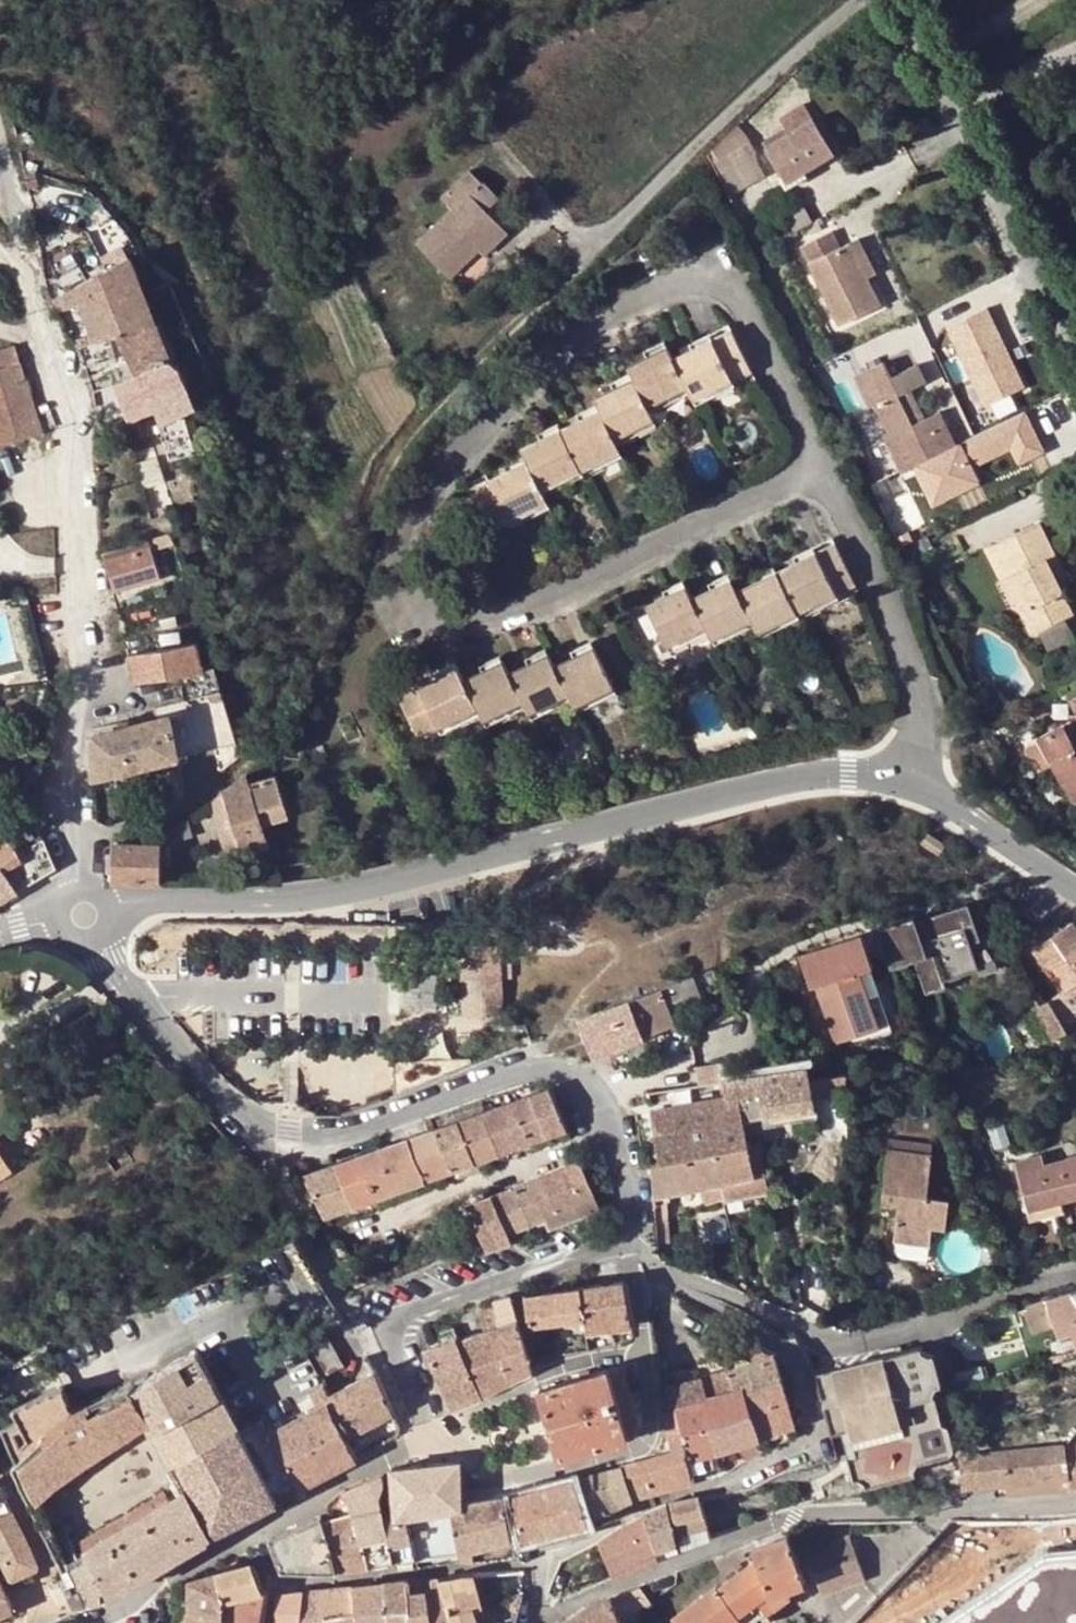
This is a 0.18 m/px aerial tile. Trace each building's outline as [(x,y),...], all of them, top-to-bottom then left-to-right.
[(789,132),(764,147),(782,174),(787,182),(805,171),(835,154),(805,105),(781,119),(789,132)] [(739,124),(707,154),(710,160),(743,142),(749,140),(739,124)] [(743,142),(750,155),(757,152),(749,140),(743,142)] [(743,142),(710,160),(724,188),(759,170),(750,155),(743,142)] [(808,176),(805,171),(787,182),(782,174),(777,176),(786,189),(808,176)] [(479,197),(491,185),(481,173),(450,201),(462,213),(426,248),(455,276),(484,247),(490,254),(512,231),(500,217),(479,197)] [(510,204),(491,185),(479,197),(500,217),(510,204)] [(803,203),(785,213),(794,231),(813,221),(803,203)] [(868,276),(850,242),(841,246),(833,231),(801,247),(840,324),(881,302),(868,276)] [(859,238),(850,242),(868,276),(876,272),(859,238)] [(129,256),(73,288),(53,299),(59,313),(79,303),(94,342),(117,337),(135,375),(123,380),(124,381),(131,402),(137,419),(156,410),(160,424),(184,410),(195,405),(177,367),(170,361),(129,256)] [(990,302),(945,323),(958,350),(947,355),(960,382),(971,376),(984,403),(1028,382),(990,302)] [(680,347),(684,354),(732,332),(729,325),(680,347)] [(684,354),(672,360),(684,386),(692,398),(752,370),(732,332),(684,354)] [(634,355),(637,361),(666,347),(663,341),(634,355)] [(20,362),(15,345),(0,350),(0,368),(20,362)] [(630,372),(633,378),(645,405),(684,386),(672,360),(666,347),(637,361),(627,367),(630,372)] [(10,442),(42,434),(31,392),(34,392),(30,377),(25,379),(20,362),(0,368),(0,404),(10,442)] [(906,391),(897,373),(892,376),(885,362),(855,375),(870,407),(875,404),(889,433),(884,436),(900,470),(955,444),(939,413),(926,418),(920,421),(906,391)] [(917,365),(897,373),(906,391),(912,389),(925,383),(917,365)] [(757,380),(752,370),(692,398),(697,408),(757,380)] [(600,386),(603,392),(633,378),(630,372),(600,386)] [(597,405),(600,411),(613,436),(651,417),(645,405),(633,378),(603,392),(593,397),(597,405)] [(131,402),(124,381),(102,389),(110,410),(131,402)] [(645,405),(651,417),(692,398),(684,386),(645,405)] [(920,421),(926,418),(912,389),(906,391),(920,421)] [(10,442),(0,404),(0,445),(10,442)] [(568,419),(571,425),(600,411),(597,405),(568,419)] [(197,454),(184,410),(160,424),(171,461),(197,454)] [(571,425),(560,430),(579,467),(618,448),(616,444),(613,436),(600,411),(571,425)] [(613,436),(616,444),(656,424),(651,417),(613,436)] [(529,438),(532,444),(560,430),(557,425),(529,438)] [(524,455),(528,462),(540,486),(579,467),(560,430),(532,444),(522,449),(524,455)] [(618,448),(579,467),(583,475),(623,455),(618,448)] [(291,453),(278,458),(284,469),(296,463),(291,453)] [(495,470),(498,476),(528,462),(524,455),(495,470)] [(158,457),(136,463),(143,489),(166,482),(158,457)] [(488,481),(469,490),(488,528),(546,500),(544,495),(540,486),(528,462),(498,476),(488,481)] [(583,475),(579,467),(540,486),(544,495),(583,475)] [(465,484),(469,490),(488,481),(485,474),(465,484)] [(546,500),(488,528),(493,539),(552,510),(546,500)] [(1038,522),(1000,541),(1011,563),(998,569),(1003,578),(1011,575),(1028,608),(1019,611),(1031,635),(1073,614),(1058,584),(1053,576),(1064,572),(1038,522)] [(784,560),(788,566),(836,544),(832,537),(784,560)] [(151,545),(154,555),(176,549),(172,538),(151,545)] [(1011,563),(1000,541),(987,547),(998,569),(1011,563)] [(788,566),(776,572),(795,611),(855,581),(836,544),(788,566)] [(151,545),(105,560),(114,589),(160,575),(154,555),(151,545)] [(744,580),(747,585),(776,572),(772,566),(744,580)] [(747,585),(736,590),(749,618),(753,625),(756,630),(795,611),(776,572),(747,585)] [(1068,579),(1064,572),(1053,576),(1058,584),(1068,579)] [(699,587),(702,593),(731,579),(727,573),(699,587)] [(1011,575),(1003,578),(1019,611),(1028,608),(1011,575)] [(702,593),(691,598),(704,625),(708,632),(711,637),(749,618),(736,590),(731,579),(702,593)] [(654,594),(657,601),(684,587),(682,581),(654,594)] [(855,581),(795,611),(799,619),(858,589),(855,581)] [(684,587),(657,601),(645,606),(666,644),(704,625),(691,598),(684,587)] [(799,619),(795,611),(756,630),(760,638),(799,619)] [(749,618),(711,637),(713,645),(753,625),(749,618)] [(704,625),(666,644),(669,651),(708,632),(704,625)] [(561,655),(564,662),(594,648),(591,641),(561,655)] [(125,655),(131,685),(203,671),(198,642),(125,655)] [(517,660),(520,667),(548,654),(544,647),(517,660)] [(564,662),(554,666),(567,692),(572,702),(573,705),(612,686),(594,648),(564,662)] [(520,667),(508,672),(522,699),(527,710),(528,712),(567,692),(554,666),(548,654),(520,667)] [(470,669),(473,674),(502,661),(499,655),(470,669)] [(424,676),(427,682),(457,669),(454,661),(424,676)] [(473,674),(462,678),(476,707),(481,718),(522,699),(508,672),(502,661),(473,674)] [(418,686),(398,697),(416,736),(476,707),(462,678),(457,669),(427,682),(418,686)] [(394,691),(398,697),(418,686),(415,681),(394,691)] [(615,693),(612,686),(573,705),(577,712),(615,693)] [(567,692),(528,712),(533,721),(572,702),(567,692)] [(522,699),(481,718),(487,729),(527,710),(522,699)] [(161,761),(236,742),(223,701),(185,711),(182,700),(151,708),(154,719),(93,735),(93,778),(128,769),(161,761)] [(476,707),(416,736),(422,746),(481,718),(476,707)] [(1073,723),(1071,721),(1037,739),(1039,742),(1053,766),(1073,802),(1075,801),(1075,722),(1073,723)] [(1053,766),(1039,742),(1025,750),(1039,774),(1053,766)] [(161,761),(128,769),(130,780),(164,772),(161,761)] [(250,782),(248,773),(223,791),(242,853),(269,845),(263,825),(250,782)] [(275,775),(250,782),(263,825),(289,817),(275,775)] [(242,853),(223,791),(211,801),(229,857),(242,853)] [(56,868),(46,840),(30,814),(0,834),(0,901),(56,868)] [(46,824),(49,829),(56,824),(53,820),(46,824)] [(183,820),(161,827),(160,844),(189,836),(183,820)] [(928,833),(921,845),(938,856),(946,845),(928,833)] [(112,881),(160,882),(160,844),(112,842),(112,881)] [(1075,949),(1075,930),(1071,922),(1032,949),(1045,970),(1075,949)] [(834,1044),(877,1028),(857,970),(869,966),(871,966),(860,934),(798,956),(809,987),(814,985),(834,1044)] [(499,944),(479,944),(459,945),(460,981),(480,981),(481,1017),(502,1016),(500,979),(500,964),(499,944)] [(1045,970),(1060,991),(1075,981),(1075,949),(1045,970)] [(510,978),(510,963),(500,964),(500,979),(510,978)] [(857,970),(877,1028),(889,1024),(869,966),(857,970)] [(692,976),(659,988),(665,1004),(683,997),(689,1013),(704,1007),(692,976)] [(1047,1000),(1063,1028),(1075,1019),(1075,981),(1060,991),(1047,1000)] [(665,1004),(659,988),(577,1018),(592,1058),(595,1056),(610,1050),(625,1044),(643,1037),(673,1025),(665,1004)] [(1052,1041),(1066,1033),(1063,1028),(1047,1000),(1034,1008),(1052,1041)] [(643,1037),(625,1044),(629,1056),(647,1048),(643,1037)] [(610,1050),(595,1056),(597,1060),(612,1055),(610,1050)] [(698,1085),(718,1081),(727,1079),(724,1061),(695,1067),(698,1085)] [(812,1100),(844,1094),(844,1074),(809,1080),(806,1066),(727,1079),(718,1081),(721,1098),(735,1095),(741,1123),(814,1109),(812,1100)] [(32,1091),(39,1087),(41,1086),(33,1070),(23,1075),(32,1091)] [(532,1090),(530,1085),(478,1100),(482,1112),(533,1094),(532,1090)] [(566,1129),(548,1089),(540,1092),(533,1094),(482,1112),(498,1154),(566,1129)] [(649,1111),(654,1141),(658,1164),(711,1153),(746,1146),(741,1123),(735,1095),(721,1098),(649,1111)] [(447,1114),(450,1123),(482,1112),(478,1100),(449,1110),(450,1113),(447,1114)] [(451,1171),(498,1154),(482,1112),(450,1123),(434,1129),(451,1171)] [(427,1132),(433,1130),(428,1119),(423,1121),(427,1132)] [(996,1148),(1006,1145),(1009,1144),(1002,1124),(986,1129),(993,1149),(996,1148)] [(451,1171),(434,1129),(433,1130),(427,1132),(408,1138),(424,1181),(441,1175),(449,1172),(451,1171)] [(359,1155),(376,1199),(424,1181),(408,1138),(359,1155)] [(888,1139),(886,1150),(930,1155),(931,1144),(888,1139)] [(760,1158),(762,1157),(759,1143),(746,1146),(711,1153),(719,1184),(720,1184),(725,1203),(767,1193),(760,1158)] [(897,1207),(895,1220),(893,1242),(927,1245),(930,1228),(943,1229),(946,1201),(924,1198),(930,1155),(886,1150),(880,1205),(889,1206),(897,1207)] [(650,1166),(651,1195),(652,1196),(653,1207),(661,1206),(660,1197),(699,1188),(703,1204),(722,1199),(719,1184),(711,1153),(658,1164),(650,1166)] [(11,1171),(0,1154),(0,1178),(11,1171)] [(1042,1164),(1040,1156),(1012,1163),(1025,1212),(1059,1202),(1075,1197),(1075,1154),(1042,1164)] [(303,1175),(322,1219),(376,1199),(359,1155),(303,1175)] [(598,1209),(593,1196),(578,1159),(537,1176),(558,1225),(598,1209)] [(453,1181),(449,1172),(441,1175),(444,1184),(453,1181)] [(512,1187),(527,1225),(543,1219),(547,1229),(558,1225),(537,1176),(512,1187)] [(506,1233),(527,1225),(512,1187),(490,1196),(506,1233)] [(465,1206),(480,1243),(485,1253),(510,1243),(506,1233),(490,1196),(465,1206)] [(888,1219),(895,1220),(897,1207),(889,1206),(888,1219)] [(654,1224),(656,1241),(664,1240),(663,1223),(654,1224)] [(629,1326),(622,1282),(578,1288),(580,1304),(583,1318),(584,1333),(590,1332),(610,1329),(629,1326)] [(580,1304),(578,1288),(523,1296),(527,1326),(583,1318),(580,1304)] [(1072,1291),(1045,1300),(1045,1301),(1053,1325),(1057,1338),(1070,1333),(1075,1353),(1075,1299),(1072,1291)] [(491,1329),(509,1381),(531,1369),(508,1294),(491,1299),(493,1305),(477,1311),(484,1331),(491,1329)] [(1031,1333),(1053,1325),(1045,1301),(1023,1311),(1031,1333)] [(301,1322),(290,1327),(299,1342),(309,1337),(301,1322)] [(631,1335),(629,1326),(610,1329),(613,1344),(629,1339),(631,1337),(631,1335)] [(478,1333),(457,1340),(481,1396),(509,1381),(491,1329),(484,1331),(478,1333)] [(299,1342),(319,1379),(341,1367),(323,1334),(320,1330),(309,1337),(299,1342)] [(455,1336),(426,1350),(451,1409),(481,1396),(457,1340),(455,1336)] [(942,1423),(935,1398),(932,1390),(936,1386),(927,1355),(921,1350),(919,1346),(901,1351),(895,1353),(922,1448),(849,1469),(852,1480),(855,1479),(863,1482),(913,1468),(918,1462),(950,1452),(942,1423)] [(150,1377),(129,1386),(148,1418),(146,1420),(151,1430),(220,1396),(196,1351),(150,1377)] [(829,1436),(831,1435),(848,1430),(854,1450),(851,1459),(846,1460),(849,1469),(922,1448),(895,1353),(812,1376),(829,1436)] [(932,1353),(927,1355),(936,1386),(940,1384),(932,1353)] [(973,1381),(991,1376),(986,1361),(985,1356),(982,1357),(981,1353),(966,1358),(967,1364),(966,1366),(970,1377),(972,1377),(973,1381)] [(794,1424),(772,1354),(728,1370),(657,1388),(658,1396),(655,1396),(659,1412),(661,1412),(674,1408),(673,1406),(741,1388),(757,1437),(794,1424)] [(1013,1354),(986,1361),(991,1376),(1016,1368),(1013,1354)] [(538,1389),(558,1458),(630,1436),(633,1434),(635,1432),(636,1430),(637,1426),(636,1422),(620,1368),(619,1366),(617,1365),(610,1367),(543,1388),(538,1389)] [(325,1397),(328,1402),(347,1437),(392,1411),(374,1371),(328,1396),(325,1397)] [(14,1460),(6,1466),(29,1507),(55,1481),(146,1420),(148,1418),(129,1386),(74,1410),(63,1385),(11,1406),(17,1419),(29,1446),(14,1460)] [(269,1432),(299,1488),(301,1487),(356,1458),(326,1403),(328,1402),(325,1397),(328,1396),(322,1385),(308,1393),(316,1407),(269,1432)] [(756,1438),(757,1437),(741,1388),(673,1406),(674,1408),(680,1431),(690,1472),(722,1463),(725,1460),(727,1456),(728,1453),(728,1452),(723,1454),(722,1449),(738,1444),(744,1460),(749,1456),(760,1451),(756,1438)] [(151,1430),(163,1453),(170,1465),(237,1427),(220,1396),(151,1430)] [(661,1412),(666,1434),(680,1431),(674,1408),(661,1412)] [(14,1460),(29,1446),(17,1419),(0,1428),(0,1430),(14,1460)] [(239,1430),(275,1500),(299,1488),(269,1432),(268,1429),(266,1430),(261,1419),(239,1430)] [(942,1423),(950,1452),(954,1448),(947,1424),(942,1423)] [(185,1488),(211,1533),(275,1500),(239,1430),(237,1427),(170,1465),(183,1489),(185,1488)] [(620,1465),(620,1466),(631,1496),(692,1479),(690,1472),(680,1431),(666,1434),(671,1451),(620,1465)] [(1075,1489),(1075,1443),(1064,1444),(1064,1445),(1068,1477),(1065,1477),(1066,1482),(1066,1490),(1075,1489)] [(1064,1445),(1064,1444),(973,1454),(977,1487),(1006,1484),(1065,1477),(1068,1477),(1064,1445)] [(961,1489),(977,1487),(973,1454),(958,1456),(961,1489)] [(460,1508),(460,1504),(458,1460),(390,1468),(394,1516),(394,1519),(405,1517),(414,1558),(417,1557),(457,1551),(458,1551),(450,1509),(460,1508)] [(631,1496),(620,1466),(574,1478),(587,1516),(623,1500),(626,1508),(634,1504),(631,1496)] [(913,1468),(863,1482),(864,1488),(915,1474),(913,1468)] [(338,1492),(325,1504),(328,1512),(329,1511),(331,1516),(350,1510),(356,1527),(383,1509),(379,1494),(383,1487),(384,1483),(383,1476),(382,1472),(344,1489),(345,1490),(338,1492)] [(1006,1495),(1061,1491),(1060,1482),(1066,1482),(1065,1477),(1006,1484),(1006,1495)] [(587,1516),(574,1478),(511,1495),(522,1539),(549,1531),(552,1539),(592,1526),(590,1520),(588,1520),(587,1516)] [(84,1548),(169,1497),(163,1487),(79,1538),(84,1548)] [(211,1534),(211,1533),(185,1488),(183,1489),(169,1497),(84,1548),(109,1594),(211,1534)] [(470,1548),(472,1560),(474,1560),(498,1558),(515,1556),(503,1495),(481,1498),(460,1504),(460,1508),(450,1509),(458,1551),(470,1548)] [(682,1550),(695,1544),(691,1530),(706,1527),(698,1499),(697,1496),(670,1503),(682,1550)] [(30,1568),(37,1565),(4,1498),(0,1499),(0,1555),(11,1577),(17,1574),(30,1568)] [(642,1516),(661,1558),(679,1551),(667,1505),(660,1506),(642,1516)] [(52,1524),(57,1521),(51,1509),(45,1511),(52,1524)] [(356,1527),(368,1564),(393,1561),(384,1517),(383,1509),(356,1527)] [(332,1552),(336,1569),(368,1564),(356,1527),(350,1510),(331,1516),(321,1519),(332,1552)] [(280,1569),(336,1569),(332,1552),(321,1519),(319,1514),(268,1539),(280,1569)] [(384,1517),(393,1561),(414,1558),(405,1517),(394,1519),(394,1516),(384,1517)] [(691,1530),(695,1544),(709,1539),(706,1527),(691,1530)] [(57,1537),(68,1558),(77,1552),(67,1531),(57,1537)] [(803,1552),(809,1567),(820,1596),(863,1580),(847,1536),(803,1552)] [(799,1571),(793,1556),(786,1537),(749,1550),(753,1560),(716,1588),(714,1586),(671,1619),(673,1622),(730,1622),(738,1617),(736,1616),(766,1594),(767,1596),(803,1582),(799,1571)] [(62,1581),(74,1605),(109,1594),(84,1548),(77,1552),(68,1558),(59,1562),(67,1578),(62,1581)] [(458,1559),(472,1560),(470,1548),(458,1551),(457,1551),(458,1559)] [(458,1559),(457,1551),(417,1557),(418,1565),(458,1559)] [(793,1556),(799,1571),(809,1567),(803,1552),(793,1556)] [(946,1622),(1075,1622),(1075,1552),(1045,1555),(946,1622)] [(221,1602),(263,1591),(251,1561),(215,1572),(221,1602)] [(33,1573),(30,1568),(17,1574),(20,1580),(24,1581),(31,1577),(33,1573)] [(187,1610),(186,1613),(225,1621),(221,1602),(215,1572),(187,1581),(187,1610)] [(436,1579),(449,1611),(453,1622),(477,1622),(472,1609),(482,1606),(480,1604),(471,1574),(458,1575),(436,1579)] [(381,1583),(383,1608),(384,1618),(406,1617),(407,1622),(453,1622),(449,1611),(436,1579),(430,1580),(431,1590),(407,1592),(405,1580),(381,1583)] [(11,1611),(0,1583),(0,1616),(11,1611)] [(383,1608),(381,1583),(351,1587),(353,1612),(383,1608)] [(353,1612),(351,1587),(300,1593),(298,1621),(299,1621),(310,1619),(322,1618),(338,1615),(353,1612)] [(638,1587),(590,1605),(587,1607),(567,1620),(569,1622),(620,1622),(617,1615),(649,1601),(638,1587)] [(224,1622),(257,1622),(263,1591),(221,1602),(225,1621),(224,1622)] [(502,1622),(515,1622),(516,1617),(515,1600),(520,1600),(521,1593),(518,1592),(485,1608),(502,1622)] [(273,1622),(298,1621),(300,1593),(274,1595),(273,1622)] [(485,1608),(482,1606),(472,1609),(477,1622),(502,1622),(485,1608)] [(383,1608),(353,1612),(354,1622),(384,1622),(384,1618),(383,1608)] [(353,1612),(338,1615),(322,1618),(310,1619),(310,1622),(354,1622),(353,1612)] [(180,1622),(224,1622),(225,1621),(186,1613),(180,1622)]
